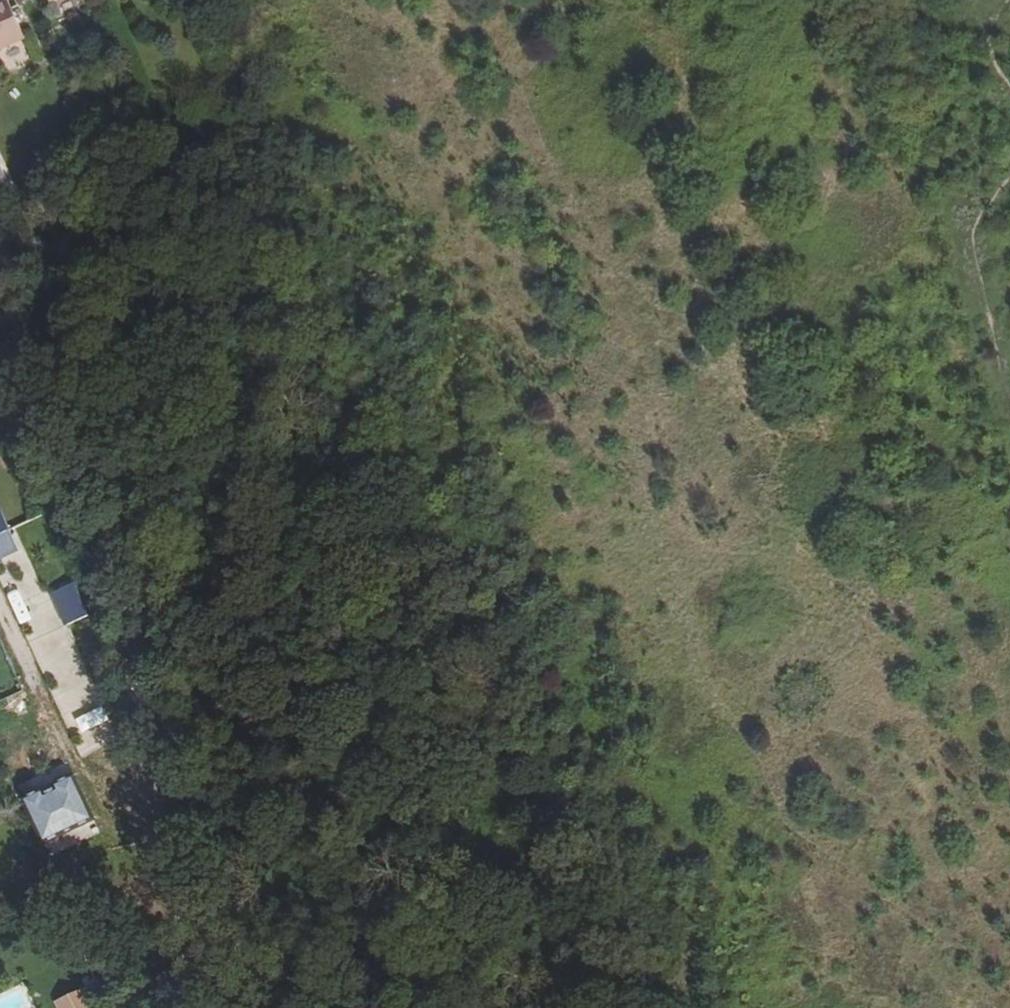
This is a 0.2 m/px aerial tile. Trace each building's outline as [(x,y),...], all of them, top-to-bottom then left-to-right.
[(25,35),(9,0),(0,0),(0,46),(25,35)] [(0,165),(0,194),(11,189),(0,165)] [(11,531),(2,513),(0,514),(0,536),(11,531)] [(11,531),(0,536),(0,560),(20,550),(11,531)] [(88,618),(73,585),(52,595),(67,627),(88,618)] [(54,695),(75,740),(111,724),(78,651),(62,659),(69,674),(58,680),(63,691),(54,695)] [(44,842),(94,819),(73,775),(54,784),(59,793),(47,799),(42,790),(23,798),(44,842)]
